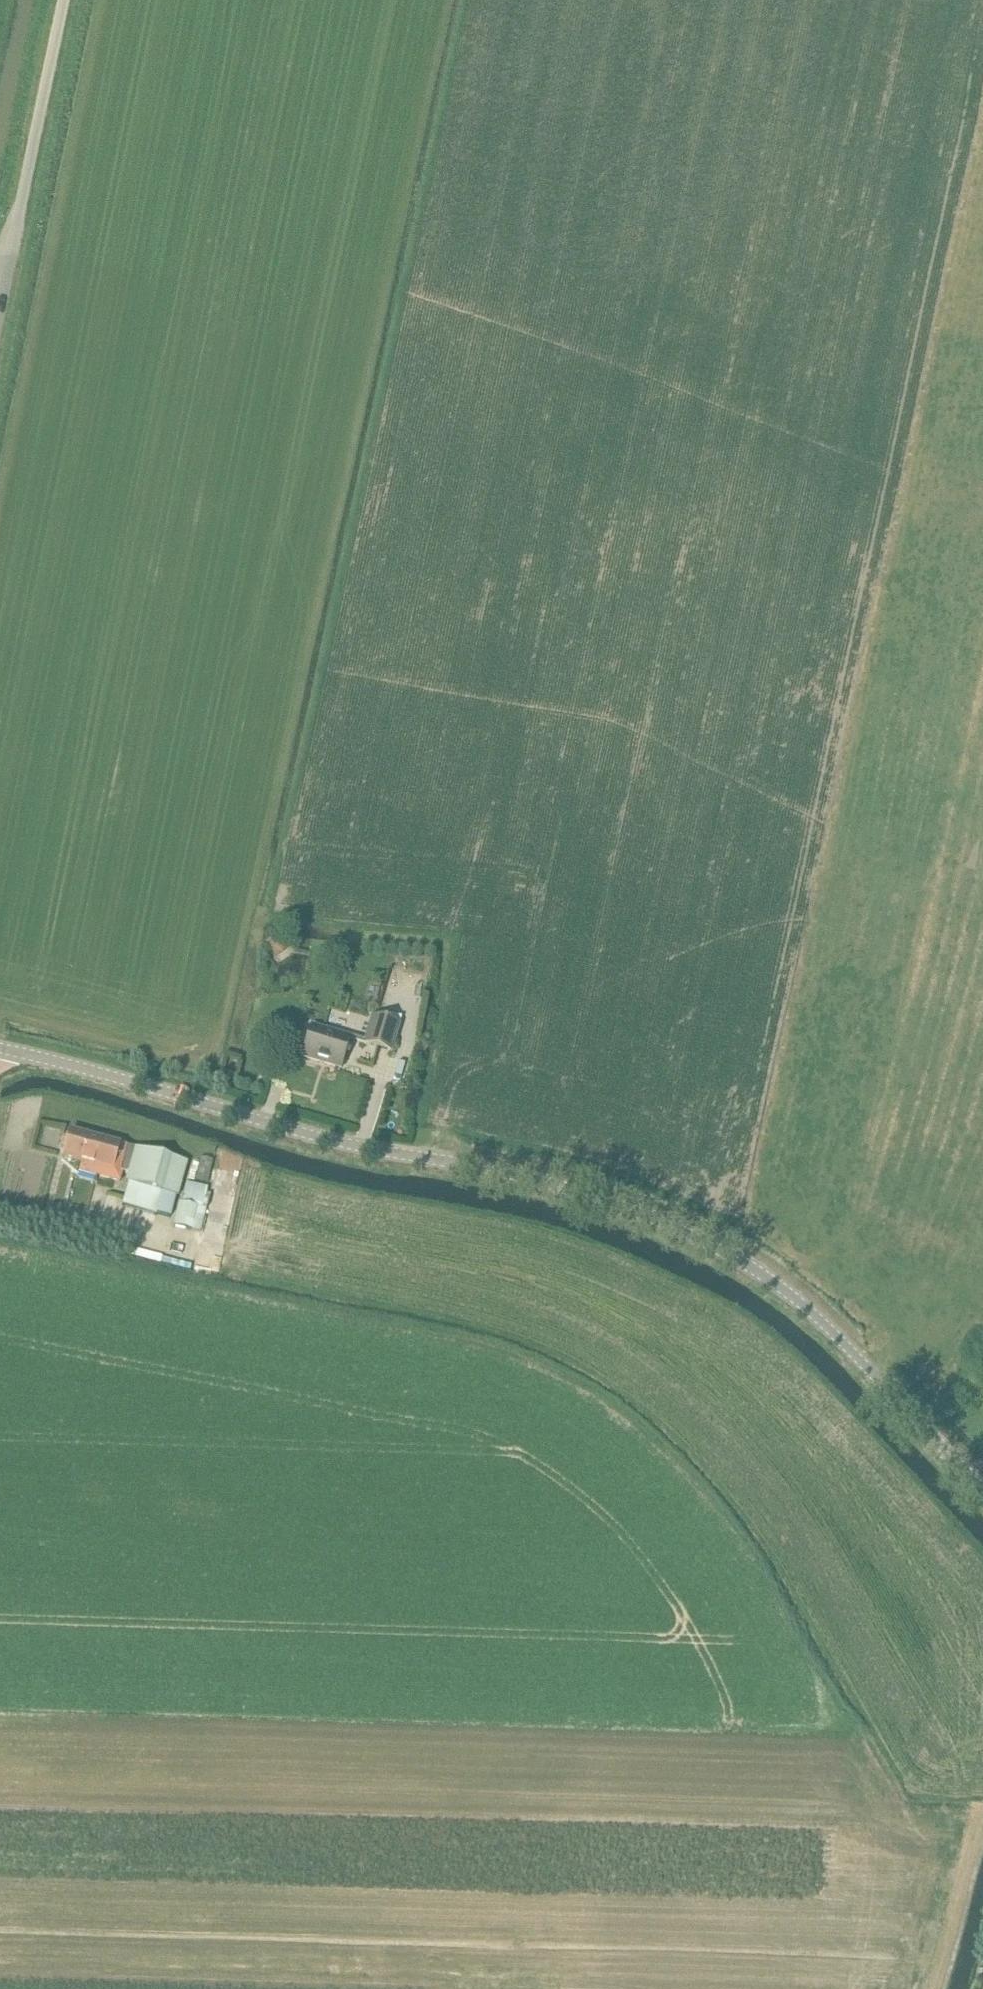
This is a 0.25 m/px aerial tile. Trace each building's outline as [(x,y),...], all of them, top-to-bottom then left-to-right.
[(279,934),(265,943),(275,958),(289,948),(279,934)] [(373,1016),(365,1044),(390,1051),(399,1024),(373,1016)] [(302,1056),(341,1068),(350,1038),(311,1026),(302,1056)] [(70,1131),(63,1156),(82,1161),(80,1171),(95,1175),(120,1182),(123,1172),(128,1173),(126,1182),(129,1182),(122,1206),(156,1215),(156,1213),(171,1217),(174,1206),(177,1196),(178,1196),(187,1162),(135,1148),(135,1149),(120,1145),(120,1144),(70,1131)] [(201,1157),(195,1180),(208,1183),(213,1160),(201,1157)] [(192,1230),(198,1206),(180,1202),(174,1226),(192,1230)]
